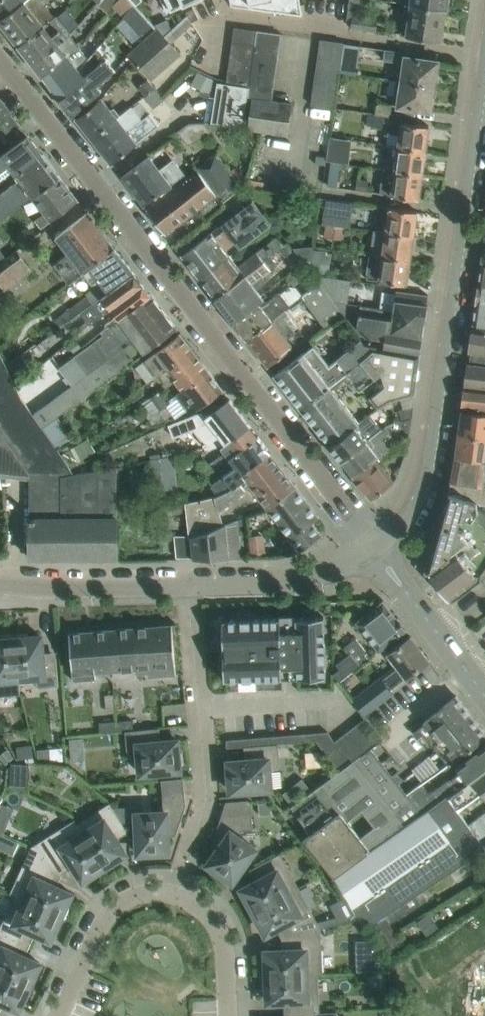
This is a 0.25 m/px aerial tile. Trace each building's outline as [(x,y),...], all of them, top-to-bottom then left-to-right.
[(56,16),(43,0),(27,0),(0,20),(0,21),(19,46),(56,16)] [(27,0),(0,0),(0,20),(27,0)] [(118,0),(101,0),(98,4),(108,12),(118,0)] [(167,11),(192,0),(162,0),(167,11)] [(231,5),(302,15),(300,0),(230,0),(231,5)] [(366,0),(350,0),(350,4),(348,18),(353,19),(352,27),(377,30),(379,20),(364,17),(366,0)] [(412,3),(446,8),(446,6),(449,4),(450,0),(412,0),(412,3)] [(446,8),(412,3),(406,3),(401,34),(441,39),(446,8)] [(150,27),(132,6),(124,16),(142,35),(150,27)] [(194,8),(187,12),(192,21),(199,18),(194,8)] [(56,17),(19,46),(33,63),(72,33),(58,15),(56,16),(56,17)] [(187,15),(170,30),(176,37),(180,34),(193,23),(187,15)] [(249,88),(257,30),(235,27),(227,82),(227,84),(249,88)] [(157,28),(129,53),(152,79),(180,54),(171,43),(170,43),(164,36),(157,28)] [(257,30),(249,88),(248,97),(273,100),(281,33),(257,30)] [(43,77),(81,46),(71,33),(72,33),(33,63),(43,77)] [(342,60),(344,43),(345,42),(321,39),(319,57),(342,60)] [(356,74),(360,45),(344,43),(342,60),(341,72),(356,74)] [(87,80),(78,69),(88,57),(81,46),(43,77),(61,100),(87,80)] [(87,103),(102,90),(97,85),(116,69),(98,47),(88,57),(78,69),(87,80),(61,100),(73,114),(87,103)] [(400,50),(385,48),(384,59),(398,60),(400,50)] [(436,72),(438,60),(407,56),(404,80),(435,84),(435,82),(438,80),(438,75),(436,72)] [(341,72),(342,60),(319,57),(317,69),(341,72)] [(339,84),(341,72),(317,69),(316,81),(339,84)] [(217,80),(197,71),(191,85),(210,94),(217,80)] [(156,88),(149,78),(139,86),(146,95),(156,88)] [(434,88),(435,84),(404,80),(398,79),(396,95),(401,96),(399,113),(414,116),(415,108),(431,110),(433,98),(435,96),(436,90),(434,88)] [(243,126),(248,97),(249,88),(227,84),(227,82),(219,81),(213,122),(218,122),(243,126)] [(337,96),(339,84),(316,81),(314,92),(337,96)] [(335,107),(337,96),(314,92),(312,104),(335,107)] [(293,102),(273,100),(248,97),(243,126),(243,127),(250,128),(250,129),(288,134),(293,102)] [(117,118),(102,98),(77,118),(93,138),(118,118),(117,118)] [(11,115),(0,100),(0,123),(11,115)] [(393,104),(378,102),(376,114),(385,115),(391,116),(393,104)] [(112,162),(159,125),(150,113),(142,120),(132,106),(117,118),(118,118),(93,138),(112,162)] [(338,122),(339,111),(318,109),(317,120),(338,122)] [(385,115),(376,114),(369,112),(368,124),(375,125),(374,126),(383,127),(385,115)] [(425,150),(429,125),(390,119),(388,132),(400,133),(398,146),(425,150)] [(191,122),(179,131),(189,143),(212,132),(218,130),(218,122),(213,122),(205,122),(191,122)] [(39,150),(27,136),(2,155),(0,152),(0,180),(13,170),(39,150)] [(425,150),(398,146),(390,145),(387,168),(422,173),(425,150)] [(334,149),(332,162),(341,163),(343,150),(334,149)] [(60,177),(42,154),(16,174),(20,179),(0,195),(0,222),(33,197),(60,177)] [(198,169),(223,203),(243,187),(218,154),(198,169)] [(151,155),(122,176),(144,205),(173,184),(185,174),(177,163),(164,173),(151,155)] [(338,186),(341,163),(332,162),(329,185),(338,186)] [(418,198),(422,173),(387,168),(385,168),(381,192),(392,194),(418,198)] [(223,203),(198,169),(146,208),(173,244),(225,205),(223,203)] [(42,227),(77,200),(60,177),(33,197),(45,213),(36,219),(42,227)] [(353,214),(354,202),(327,198),(323,223),(327,224),(337,225),(338,216),(348,217),(349,213),(353,214)] [(253,200),(181,255),(197,276),(200,279),(215,267),(231,255),(226,248),(237,241),(241,246),(270,223),(253,200)] [(413,235),(417,210),(380,205),(376,229),(375,229),(374,230),(413,235)] [(115,249),(86,212),(56,235),(69,253),(56,263),(70,283),(91,268),(91,267),(115,249)] [(346,226),(337,225),(327,224),(326,236),(336,237),(344,238),(346,226)] [(410,259),(413,235),(374,230),(371,254),(410,259)] [(215,299),(265,261),(264,260),(283,245),(277,237),(258,252),(257,251),(239,265),(231,255),(200,279),(215,299)] [(134,274),(115,249),(91,267),(91,268),(102,282),(95,287),(96,289),(56,318),(62,326),(82,312),(82,313),(134,274)] [(313,271),(315,249),(300,258),(313,271)] [(329,273),(332,255),(327,254),(327,251),(315,249),(313,271),(329,273)] [(8,296),(37,274),(18,250),(0,264),(0,280),(6,288),(4,290),(8,296)] [(406,284),(410,259),(371,254),(368,278),(406,284)] [(233,323),(260,302),(265,298),(258,288),(263,284),(264,282),(265,280),(265,278),(264,276),(263,275),(271,269),(265,261),(215,299),(233,323)] [(113,308),(143,286),(134,274),(82,313),(91,325),(95,321),(113,308)] [(420,354),(428,294),(397,290),(397,292),(383,291),(381,307),(348,303),(351,280),(314,275),(320,281),(344,314),(362,337),(367,343),(376,344),(376,345),(404,351),(420,354)] [(344,314),(320,281),(302,295),(326,328),(344,314)] [(478,284),(476,304),(484,305),(484,285),(478,284)] [(118,320),(150,296),(143,286),(113,308),(118,316),(116,318),(118,320)] [(246,339),(285,309),(290,304),(281,292),(262,305),(260,302),(233,323),(246,339)] [(42,427),(176,329),(150,296),(118,320),(116,318),(106,324),(108,326),(102,331),(104,334),(60,367),(73,384),(43,406),(29,387),(20,393),(42,427)] [(476,304),(473,323),(484,325),(484,305),(476,304)] [(288,338),(296,332),(294,329),(298,326),(285,309),(246,339),(267,366),(294,345),(288,338)] [(469,351),(472,351),(482,353),(484,353),(484,329),(473,327),(469,351)] [(65,338),(59,330),(44,341),(49,350),(65,338)] [(147,358),(136,367),(147,382),(159,373),(159,372),(164,368),(166,370),(171,366),(174,370),(195,354),(180,334),(158,351),(157,350),(147,357),(147,358)] [(74,353),(82,346),(75,337),(67,344),(74,353)] [(375,348),(376,345),(376,344),(367,343),(362,337),(329,367),(313,344),(274,375),(300,408),(331,385),(330,385),(375,348)] [(38,341),(9,352),(14,364),(43,352),(38,341)] [(415,395),(420,354),(404,351),(376,345),(375,348),(330,385),(331,385),(333,388),(346,379),(351,385),(354,382),(360,390),(363,388),(382,371),(386,384),(371,398),(379,408),(391,400),(402,398),(415,395)] [(42,427),(20,393),(7,366),(4,354),(0,355),(0,475),(1,475),(31,479),(31,515),(29,515),(30,557),(117,557),(117,467),(74,474),(42,427)] [(183,389),(208,371),(195,354),(174,370),(171,366),(166,370),(164,368),(159,372),(159,373),(165,380),(172,375),(183,389)] [(468,362),(465,387),(484,390),(484,364),(468,362)] [(198,409),(222,390),(208,371),(183,389),(183,390),(177,394),(186,407),(193,402),(198,409)] [(315,428),(345,404),(333,388),(331,385),(300,408),(315,428)] [(465,387),(462,406),(484,408),(484,390),(465,387)] [(134,400),(144,393),(140,388),(129,395),(134,400)] [(141,404),(151,416),(170,404),(159,390),(141,404)] [(230,399),(229,399),(206,417),(226,444),(225,444),(226,445),(251,427),(230,399)] [(360,422),(345,404),(315,428),(330,446),(360,422)] [(413,405),(399,409),(403,420),(412,417),(413,405)] [(462,410),(458,436),(484,440),(484,413),(462,410)] [(200,411),(171,423),(175,436),(190,431),(190,430),(205,425),(200,411)] [(340,460),(382,428),(371,414),(360,422),(330,446),(340,460)] [(410,432),(412,417),(403,420),(397,421),(410,432)] [(353,476),(389,447),(382,437),(390,431),(386,426),(382,428),(340,460),(353,476)] [(230,457),(259,437),(251,427),(226,445),(225,444),(222,446),(226,452),(203,468),(207,473),(230,457)] [(458,436),(456,457),(484,461),(484,440),(458,436)] [(240,483),(245,479),(242,474),(271,452),(259,437),(230,457),(237,466),(212,485),(219,495),(240,483)] [(395,481),(380,462),(393,453),(389,447),(353,476),(371,500),(395,481)] [(297,486),(271,452),(242,474),(245,479),(246,479),(268,508),(297,486)] [(175,455),(162,457),(165,489),(178,487),(175,455)] [(165,489),(162,457),(151,459),(157,508),(166,507),(167,507),(165,489)] [(456,457),(455,458),(450,481),(480,485),(484,486),(484,461),(456,457)] [(480,485),(450,481),(447,492),(475,500),(478,512),(474,518),(484,525),(484,486),(480,485)] [(191,535),(191,537),(224,525),(220,510),(247,490),(240,483),(219,495),(187,502),(191,535)] [(319,516),(297,486),(268,508),(290,538),(300,550),(322,534),(312,521),(319,516)] [(463,534),(464,531),(465,530),(458,529),(461,517),(466,518),(465,517),(472,520),(474,517),(474,518),(478,512),(475,500),(447,492),(425,571),(426,573),(469,541),(463,534)] [(224,525),(191,537),(193,557),(230,556),(229,545),(241,544),(239,520),(227,524),(224,525)] [(175,535),(176,557),(192,557),(193,557),(191,537),(191,535),(175,535)] [(263,535),(248,537),(250,557),(265,555),(263,535)] [(477,579),(464,561),(478,551),(469,541),(426,573),(448,601),(477,579)] [(378,650),(405,629),(382,600),(356,621),(378,650)] [(323,616),(296,617),(296,629),(280,629),(280,618),(222,620),(224,680),(282,678),(281,667),(297,666),(297,677),(325,676),(323,616)] [(172,624),(121,629),(69,633),(73,681),(96,679),(95,671),(124,669),(135,668),(136,672),(147,671),(148,676),(176,674),(172,624)] [(41,635),(28,636),(28,633),(15,634),(19,678),(33,676),(33,679),(40,685),(59,684),(56,657),(43,658),(41,635)] [(15,634),(2,635),(3,639),(0,639),(0,679),(19,678),(15,634)] [(405,677),(428,660),(410,636),(388,653),(398,666),(382,679),(389,689),(405,676),(405,677)] [(345,647),(352,656),(358,665),(369,657),(357,639),(355,641),(355,640),(345,647)] [(338,681),(358,665),(352,656),(337,666),(340,669),(333,674),(338,681)] [(379,704),(368,689),(353,700),(366,717),(367,716),(365,714),(379,704)] [(456,695),(424,720),(426,722),(413,732),(417,738),(431,728),(456,759),(484,737),(484,732),(456,695)] [(356,725),(372,746),(384,738),(367,716),(366,717),(356,725)] [(133,717),(116,718),(117,729),(133,727),(133,717)] [(99,719),(100,730),(117,729),(116,718),(99,719)] [(345,733),(361,754),(370,748),(372,746),(356,725),(345,733)] [(179,751),(178,739),(155,741),(153,728),(127,731),(129,749),(135,754),(138,754),(140,773),(180,770),(180,764),(183,763),(182,751),(179,751)] [(316,740),(328,756),(338,748),(334,742),(335,741),(334,741),(327,731),(316,732),(316,740)] [(306,733),(306,741),(316,740),(316,732),(306,733)] [(296,742),(306,741),(306,733),(296,734),(296,742)] [(328,756),(339,770),(361,754),(345,733),(334,741),(335,741),(334,742),(338,748),(328,756)] [(277,743),(286,743),(286,734),(276,735),(277,743)] [(286,743),(296,742),(296,734),(286,734),(286,743)] [(267,744),(277,743),(276,735),(266,736),(267,744)] [(257,745),(267,744),(266,736),(256,737),(257,745)] [(250,746),(257,745),(256,737),(246,738),(247,746),(250,746)] [(237,747),(247,746),(246,738),(236,739),(237,747)] [(227,747),(237,747),(236,739),(226,739),(227,747)] [(421,740),(408,745),(417,764),(429,758),(421,740)] [(257,745),(250,746),(251,759),(228,761),(229,773),(225,773),(226,785),(230,785),(230,791),(271,788),(269,769),(272,769),(278,762),(277,743),(267,744),(257,745)] [(484,769),(484,743),(457,763),(463,772),(453,778),(451,778),(430,794),(422,783),(420,784),(420,785),(406,794),(418,810),(421,813),(446,795),(449,797),(484,769)] [(24,746),(26,756),(33,755),(32,745),(24,746)] [(51,761),(63,760),(62,747),(50,749),(51,761)] [(406,794),(370,748),(361,754),(339,770),(313,789),(303,797),(292,805),(312,832),(304,837),(329,868),(335,876),(370,850),(421,813),(418,810),(406,794)] [(12,764),(12,783),(23,783),(24,765),(12,764)] [(449,797),(448,797),(457,809),(482,790),(484,794),(484,769),(449,797)] [(294,786),(303,797),(313,789),(305,778),(294,786)] [(137,814),(138,853),(144,853),(144,856),(157,856),(157,852),(168,852),(167,829),(176,828),(184,805),(182,791),(164,793),(166,811),(137,814)] [(457,809),(448,797),(449,797),(446,795),(421,813),(370,850),(335,876),(354,906),(352,907),(365,927),(484,848),(484,845),(457,809)] [(111,804),(78,825),(106,870),(117,863),(115,860),(126,853),(114,833),(125,826),(111,804)] [(232,881),(255,848),(239,837),(238,829),(251,828),(250,813),(223,815),(224,828),(219,829),(215,841),(220,845),(207,864),(217,871),(215,874),(225,881),(227,878),(232,881)] [(78,825),(75,820),(32,847),(53,866),(68,857),(83,880),(93,874),(95,877),(106,870),(78,825)] [(46,881),(53,866),(32,847),(11,894),(16,896),(16,895),(64,918),(70,906),(66,904),(72,893),(46,881)] [(262,878),(241,889),(247,900),(244,902),(250,913),(297,888),(279,853),(255,866),(262,878)] [(319,928),(297,888),(250,913),(256,924),(259,923),(265,934),(286,923),(292,935),(319,928)] [(59,929),(64,918),(16,895),(16,896),(0,930),(20,939),(25,928),(51,939),(56,928),(59,929)] [(396,933),(387,917),(372,925),(378,936),(375,938),(378,943),(396,933)] [(321,974),(319,928),(292,935),(293,949),(265,950),(266,963),(262,963),(263,976),(316,974),(321,974)] [(20,939),(0,930),(0,972),(33,987),(38,976),(35,974),(40,962),(15,951),(20,939)] [(387,949),(400,940),(396,933),(378,943),(386,954),(389,952),(387,949)] [(33,987),(0,972),(0,1001),(19,1009),(24,998),(27,999),(33,987)] [(318,1012),(316,974),(263,976),(263,989),(267,989),(267,1001),(290,1001),(291,1013),(318,1012)]
